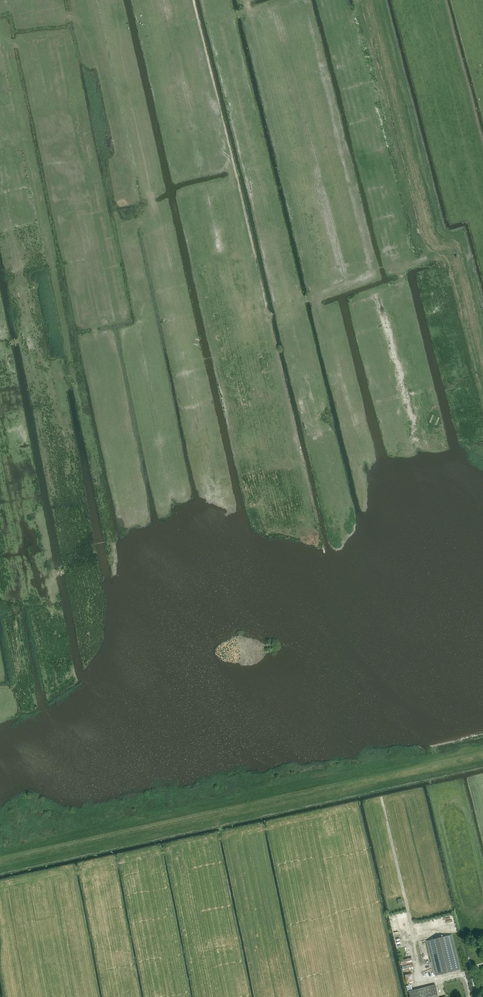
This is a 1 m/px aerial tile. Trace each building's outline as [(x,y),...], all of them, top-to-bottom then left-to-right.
[(435,976),(460,969),(452,934),(427,941),(435,976)] [(401,960),(402,965),(413,963),(412,957),(401,960)] [(412,973),(405,974),(406,982),(413,981),(412,973)] [(410,996),(439,996),(436,985),(409,991),(410,996)]
